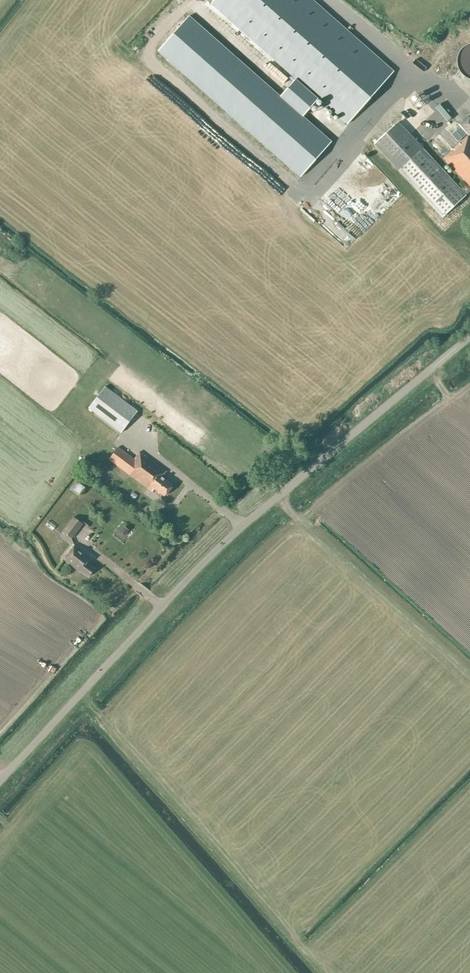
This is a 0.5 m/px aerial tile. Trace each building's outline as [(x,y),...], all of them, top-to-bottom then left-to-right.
[(314,0),(214,0),(210,4),(295,79),(317,98),(347,125),(394,71),(314,0)] [(279,97),(188,17),(158,51),(300,177),(331,143),(301,117),(317,98),(295,79),(279,97)] [(460,71),(460,72),(464,76),(468,79),(469,79),(469,44),(468,44),(464,47),(460,51),(458,56),(457,61),(458,67),(460,71)] [(459,125),(455,120),(430,143),(467,184),(469,187),(469,115),(459,125)] [(467,184),(461,190),(423,149),(398,122),(374,144),(442,217),(469,191),(469,187),(467,184)] [(395,201),(400,196),(360,151),(353,158),(361,165),(362,164),(379,183),(374,187),(380,194),(385,190),(395,201)] [(324,186),(317,194),(347,224),(347,227),(337,224),(329,232),(340,243),(348,245),(355,238),(356,234),(359,230),(360,226),(353,220),(364,222),(369,227),(381,215),(383,206),(369,203),(374,198),(380,204),(382,196),(379,195),(363,179),(356,177),(348,186),(346,194),(337,186),(331,192),(324,186)] [(318,222),(328,214),(318,200),(308,208),(318,222)] [(367,228),(361,239),(369,243),(375,233),(367,228)] [(138,411),(105,387),(90,408),(122,432),(138,411)] [(134,460),(118,448),(109,460),(152,491),(154,488),(164,496),(172,485),(162,477),(166,471),(140,452),(134,460)] [(72,488),(78,493),(84,487),(78,481),(72,488)] [(63,531),(70,537),(81,523),(73,517),(63,531)] [(116,533),(121,539),(130,531),(125,525),(116,533)] [(74,545),(63,559),(80,571),(80,570),(89,575),(94,567),(86,561),(90,556),(74,545)]
